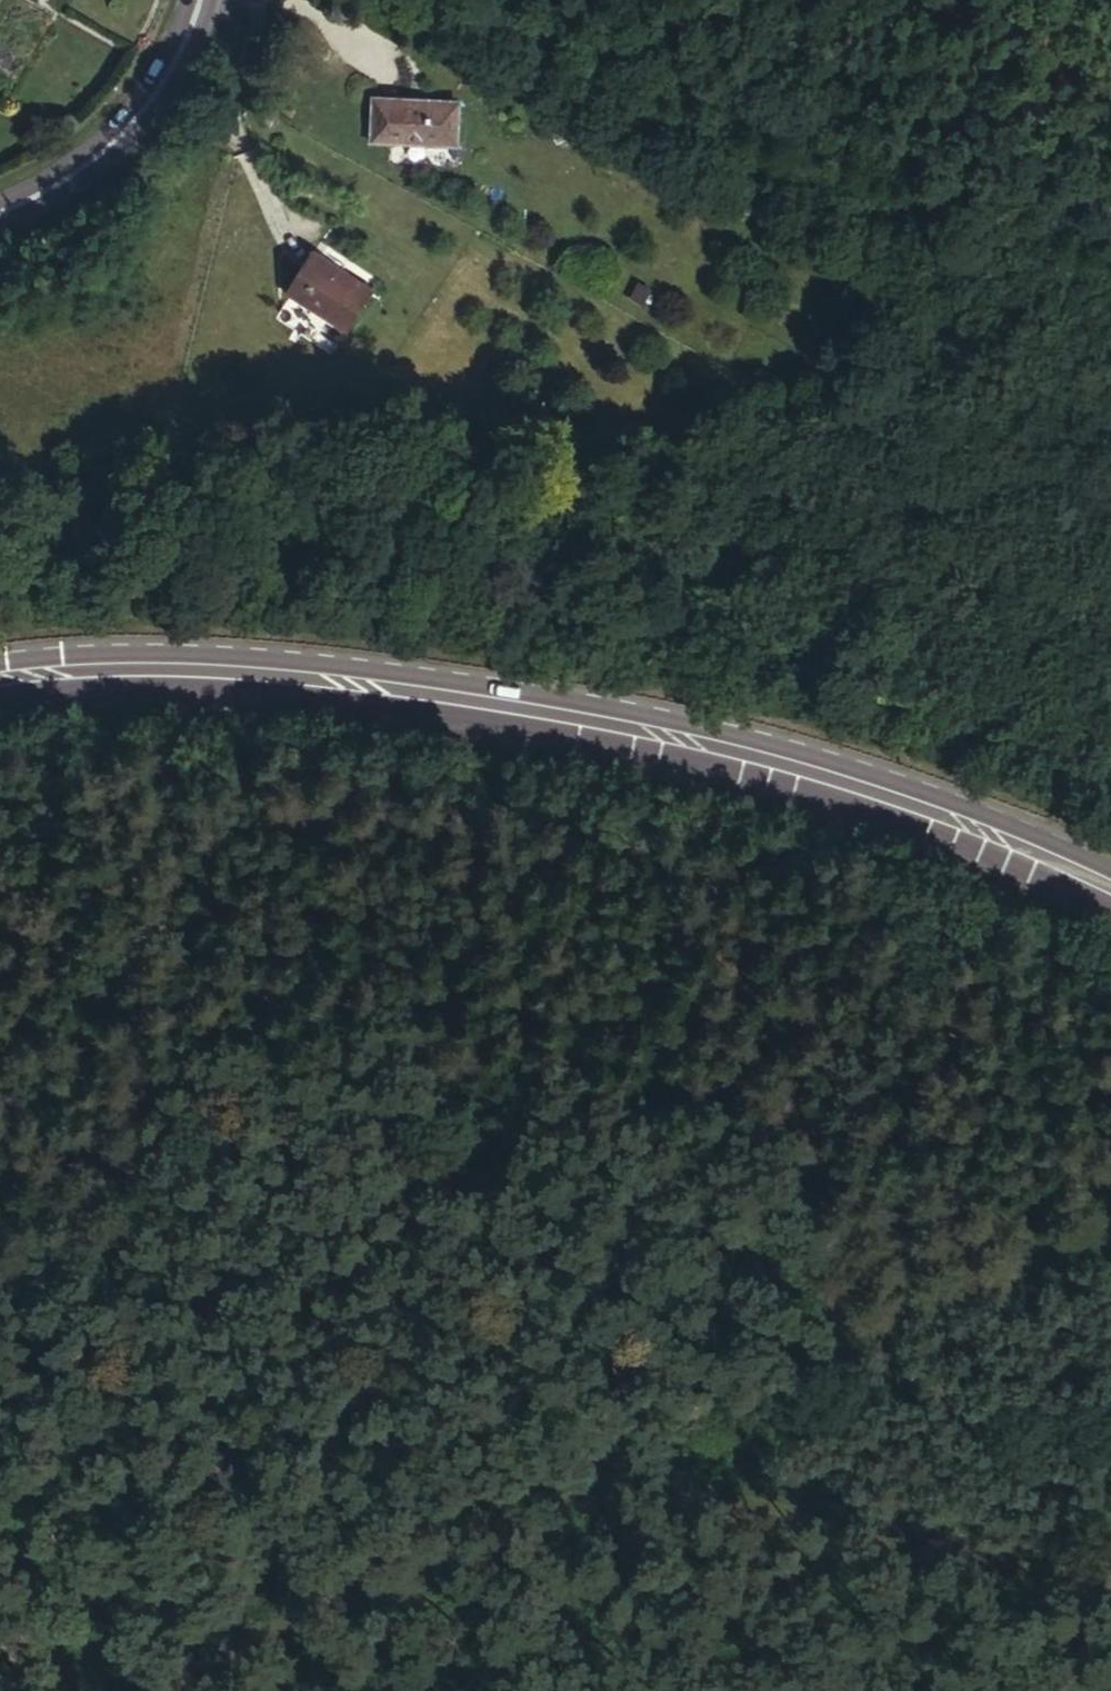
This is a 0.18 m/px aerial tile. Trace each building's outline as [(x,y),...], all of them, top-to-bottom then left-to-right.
[(461,79),(377,91),(383,133),(468,121),(461,79)] [(396,300),(335,267),(315,303),(376,337),(396,300)]
